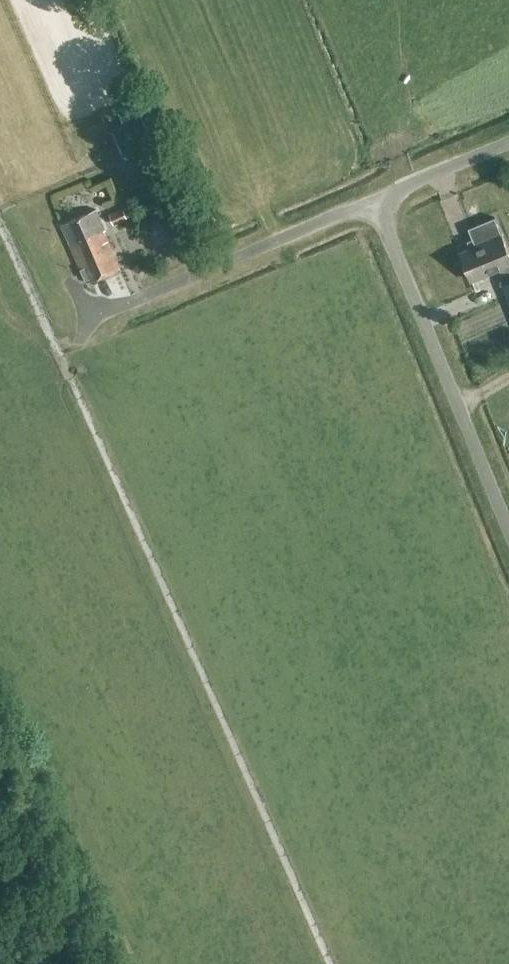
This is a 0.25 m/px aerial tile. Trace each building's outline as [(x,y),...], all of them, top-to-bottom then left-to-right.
[(114,134),(122,156),(153,143),(145,122),(114,134)] [(134,216),(152,212),(149,201),(132,206),(134,216)] [(62,224),(87,282),(120,267),(96,210),(62,224)] [(111,216),(116,227),(129,221),(124,211),(111,216)] [(502,235),(460,252),(471,280),(499,269),(504,284),(502,285),(508,301),(508,254),(502,235)]
